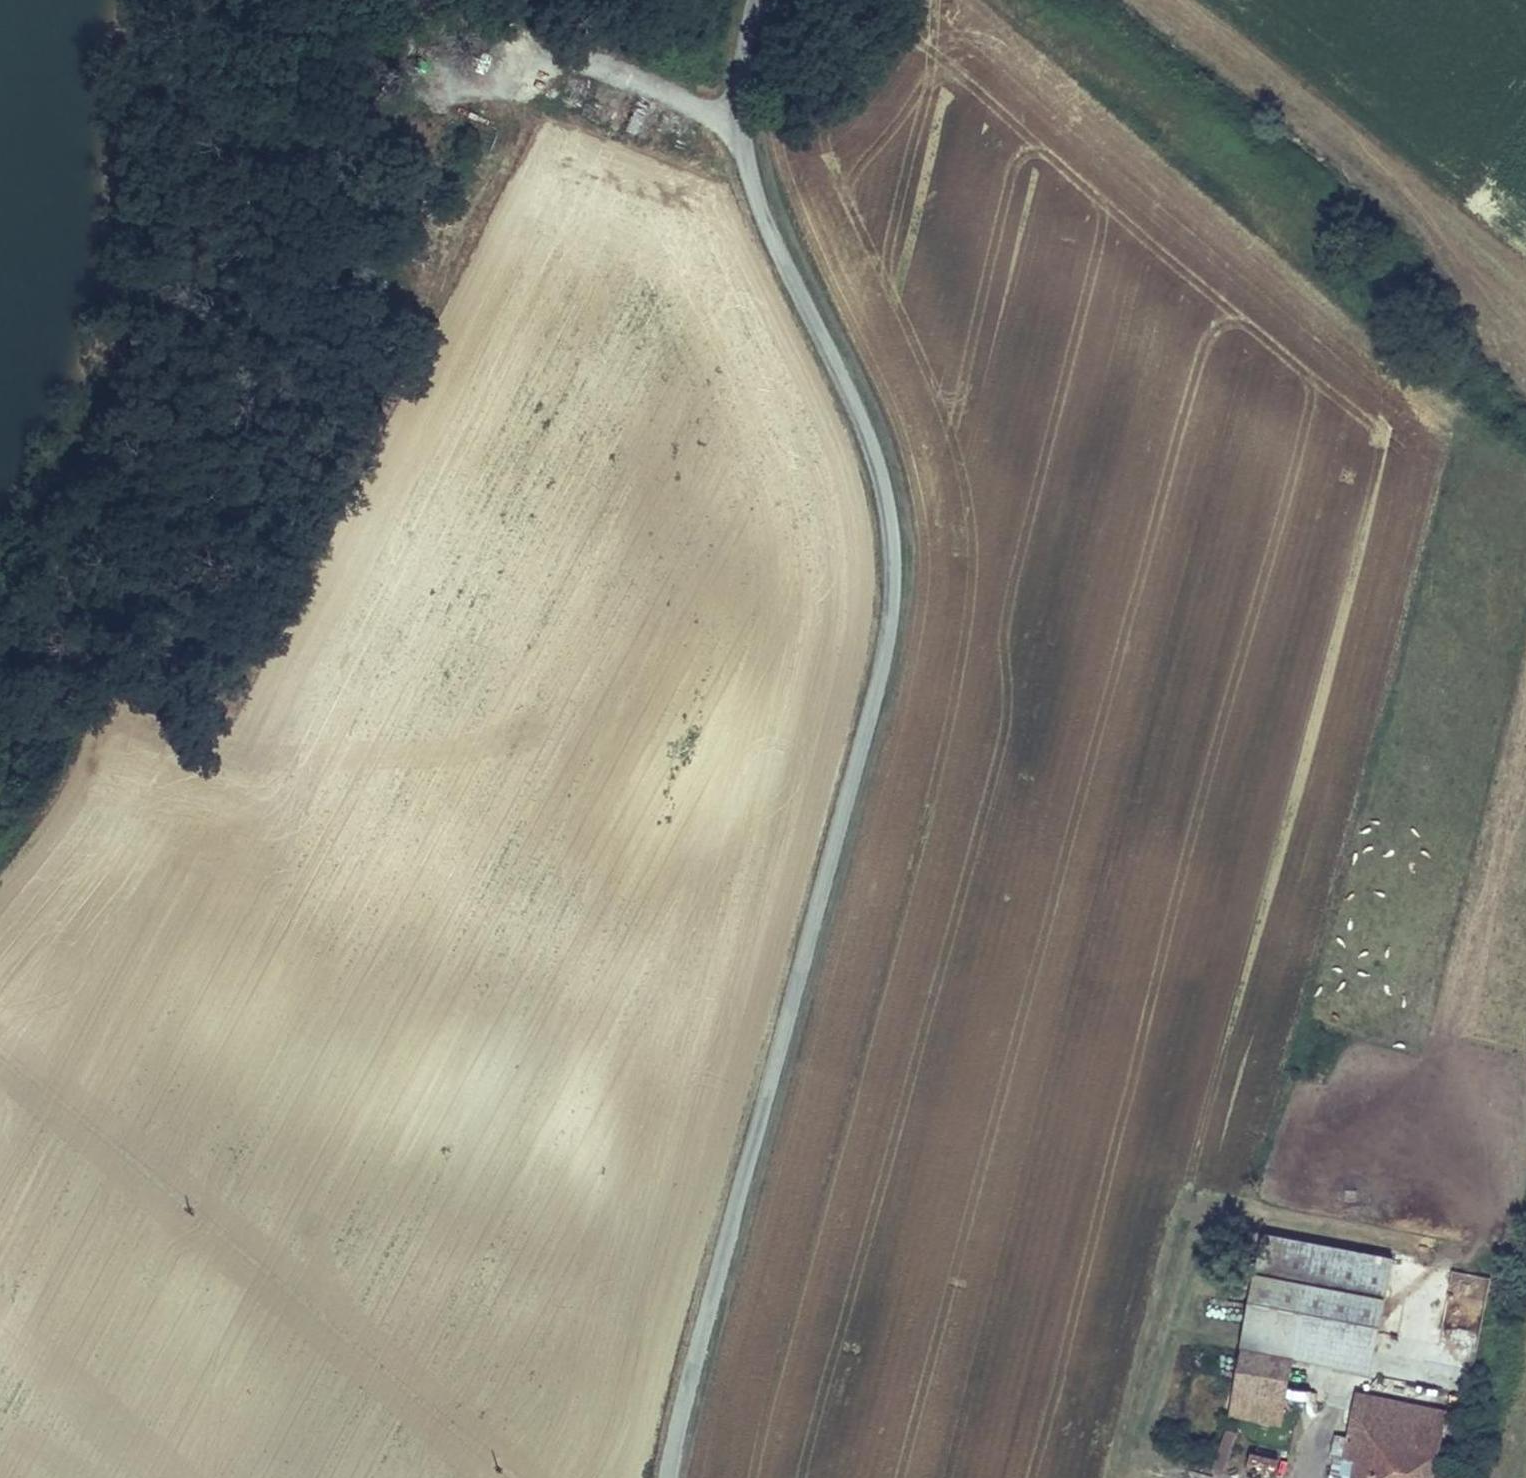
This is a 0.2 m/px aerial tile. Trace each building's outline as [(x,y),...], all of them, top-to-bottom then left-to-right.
[(1394,1254),(1260,1229),(1226,1413),(1281,1424),(1294,1354),(1373,1368),(1394,1254)] [(1449,1271),(1445,1343),(1480,1345),(1485,1273),(1449,1271)] [(1327,1477),(1466,1477),(1436,1472),(1449,1406),(1355,1389),(1344,1436),(1335,1434),(1327,1477)] [(1248,1450),(1247,1471),(1274,1472),(1275,1451),(1248,1450)]
